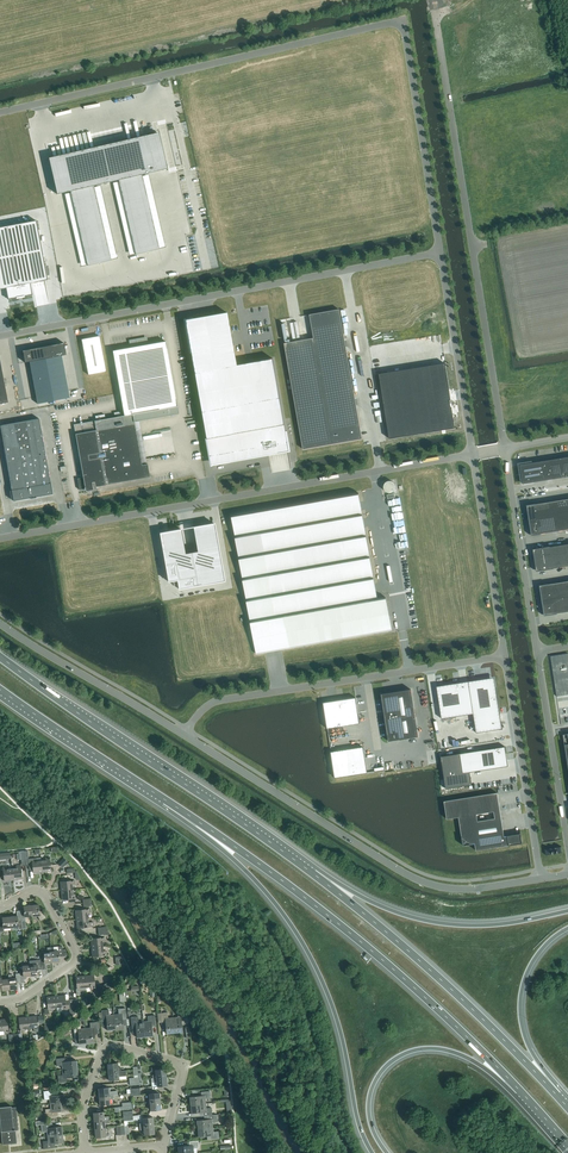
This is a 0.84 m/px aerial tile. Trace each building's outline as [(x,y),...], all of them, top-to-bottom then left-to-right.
[(152,134),(49,158),(57,194),(64,193),(70,191),(87,264),(87,265),(111,260),(111,259),(94,186),(100,184),(104,183),(107,183),(113,181),(118,180),(135,253),(136,254),(159,249),(159,248),(150,211),(142,175),(148,173),(163,170),(163,168),(166,168),(166,165),(159,135),(156,136),(155,134),(152,134)] [(0,227),(0,289),(10,287),(12,298),(36,294),(34,282),(52,279),(41,220),(0,227)] [(314,338),(285,343),(303,449),(333,444),(333,442),(361,437),(359,427),(360,427),(339,309),(310,315),(314,338)] [(227,312),(185,320),(210,462),(216,461),(216,464),(265,455),(263,447),(288,442),(273,358),(237,365),(227,312)] [(106,371),(99,336),(82,339),(88,375),(106,371)] [(129,340),(130,347),(137,346),(136,339),(129,340)] [(124,416),(74,424),(75,434),(83,477),(77,478),(79,489),(88,488),(88,490),(96,489),(96,486),(106,485),(106,484),(150,477),(148,464),(142,465),(135,425),(179,417),(179,414),(166,341),(113,351),(124,416)] [(23,351),(25,362),(30,362),(38,404),(69,398),(61,356),(66,355),(64,343),(55,344),(52,345),(35,348),(31,349),(23,351)] [(8,402),(0,360),(0,404),(8,402)] [(445,363),(379,374),(390,439),(434,432),(434,430),(454,427),(450,400),(451,399),(445,363)] [(50,483),(39,418),(0,425),(12,490),(11,490),(13,501),(53,494),(51,483),(50,483)] [(520,465),(523,484),(567,477),(567,457),(520,465)] [(396,487),(396,486),(395,485),(395,484),(394,483),(393,482),(392,482),(391,481),(390,481),(389,481),(388,481),(387,482),(386,483),(385,484),(384,484),(384,486),(384,487),(384,488),(384,489),(385,490),(386,491),(387,492),(388,492),(389,493),(390,493),(391,492),(392,492),(393,491),(394,491),(395,490),(395,489),(396,487)] [(378,599),(359,493),(232,516),(256,654),(375,633),(374,627),(391,624),(389,615),(388,616),(386,608),(388,607),(386,597),(378,599)] [(567,529),(567,499),(536,504),(533,504),(527,505),(528,508),(528,511),(528,514),(529,517),(530,524),(530,526),(531,529),(531,532),(532,535),(538,534),(538,535),(541,534),(540,534),(567,529)] [(197,551),(191,552),(196,577),(177,580),(179,589),(224,581),(214,523),(193,527),(197,551)] [(177,580),(196,577),(191,552),(185,553),(181,529),(160,533),(168,581),(177,580)] [(533,549),(537,571),(542,570),(567,566),(567,544),(539,549),(533,549)] [(549,584),(548,584),(546,584),(546,585),(540,585),(540,588),(540,589),(541,591),(541,594),(541,597),(542,604),(543,607),(544,609),(544,612),(545,615),(557,613),(567,612),(567,581),(549,584)] [(557,696),(567,694),(567,653),(550,656),(557,696)] [(488,678),(468,681),(473,714),(476,733),(502,729),(496,687),(495,687),(493,681),(489,682),(488,678)] [(442,719),(473,714),(468,681),(447,685),(447,686),(440,688),(441,692),(438,692),(442,719)] [(410,691),(380,696),(387,743),(417,738),(410,691)] [(360,723),(356,698),(324,703),(328,728),(360,723)] [(501,761),(505,760),(505,753),(506,753),(505,746),(441,756),(446,789),(462,786),(462,785),(468,783),(468,779),(471,778),(470,772),(502,767),(501,761)] [(363,747),(331,752),(335,777),(367,772),(363,747)] [(507,835),(508,838),(505,838),(500,810),(497,792),(444,801),(447,819),(459,817),(463,845),(475,843),(476,850),(522,843),(521,833),(520,833),(507,835)] [(562,852),(561,846),(545,849),(546,855),(562,852)] [(51,871),(50,859),(56,858),(55,847),(51,847),(52,856),(50,856),(50,857),(45,857),(46,860),(41,860),(42,872),(51,871)] [(42,872),(41,860),(36,861),(36,858),(29,859),(28,850),(24,851),(25,865),(25,866),(29,865),(29,870),(31,871),(33,871),(33,873),(42,872)] [(64,858),(58,864),(62,867),(68,862),(64,858)] [(17,868),(12,868),(13,880),(22,879),(21,865),(16,865),(17,868)] [(13,880),(12,868),(7,869),(7,866),(3,867),(4,881),(13,880)] [(60,882),(61,890),(73,889),(72,885),(75,884),(74,880),(60,882)] [(73,894),(73,889),(61,890),(62,899),(76,898),(76,894),(73,894)] [(39,904),(31,905),(32,916),(38,916),(40,921),(46,918),(45,915),(43,911),(39,911),(39,904)] [(25,917),(32,916),(31,905),(24,906),(24,910),(20,911),(21,921),(22,929),(21,921),(25,920),(25,917)] [(75,910),(76,919),(88,918),(87,913),(90,913),(90,909),(75,910)] [(21,921),(20,911),(17,911),(17,916),(10,917),(11,927),(18,927),(19,929),(22,929),(21,921)] [(10,917),(2,917),(3,921),(0,922),(0,932),(1,937),(0,932),(4,931),(3,928),(11,927),(10,917)] [(94,922),(91,922),(88,923),(88,918),(76,919),(77,928),(94,926),(94,922)] [(91,939),(91,948),(103,946),(102,942),(105,941),(105,937),(91,939)] [(58,951),(54,951),(54,947),(50,947),(52,962),(60,961),(59,956),(63,956),(62,946),(58,946),(58,951)] [(103,951),(103,946),(91,948),(92,956),(107,955),(106,951),(103,951)] [(52,962),(50,947),(47,947),(48,952),(43,952),(40,952),(41,959),(42,969),(45,969),(45,963),(52,962)] [(124,961),(122,956),(115,957),(116,965),(125,964),(124,961)] [(42,969),(41,959),(37,960),(37,964),(33,965),(33,960),(29,960),(30,965),(31,976),(38,975),(38,970),(42,969)] [(30,965),(22,966),(23,973),(22,973),(21,971),(19,971),(19,973),(20,983),(24,982),(23,976),(31,976),(30,965)] [(19,973),(15,973),(16,978),(12,978),(12,974),(8,974),(9,979),(10,989),(17,988),(17,983),(20,983),(19,973)] [(94,975),(85,976),(86,987),(91,987),(91,989),(95,989),(94,975)] [(86,987),(85,976),(76,977),(77,991),(81,990),(81,988),(86,987)] [(9,979),(1,979),(2,988),(2,990),(10,989),(9,979)] [(109,990),(108,988),(109,987),(106,983),(103,985),(99,985),(100,994),(102,993),(103,994),(109,990)] [(75,1012),(73,999),(65,1000),(65,995),(56,996),(57,1007),(62,1007),(62,1010),(66,1009),(69,1009),(69,1008),(70,1008),(71,1012),(75,1012)] [(57,1007),(56,996),(47,997),(48,1008),(44,1008),(45,1014),(49,1014),(49,1011),(52,1011),(52,1008),(57,1007)] [(126,1017),(125,1008),(118,1009),(119,1014),(114,1014),(115,1029),(123,1029),(122,1017),(126,1017)] [(115,1029),(114,1014),(109,1015),(109,1010),(101,1010),(102,1019),(106,1019),(107,1030),(115,1029)] [(181,1020),(185,1020),(184,1011),(177,1012),(178,1017),(173,1018),(174,1033),(182,1032),(181,1020)] [(174,1033),(173,1018),(168,1018),(168,1012),(160,1013),(161,1022),(165,1022),(166,1033),(174,1033)] [(37,1015),(28,1016),(29,1028),(34,1027),(34,1030),(38,1030),(37,1015)] [(152,1024),(156,1024),(155,1015),(147,1016),(148,1021),(143,1022),(145,1037),(153,1036),(152,1024)] [(29,1028),(28,1016),(19,1017),(20,1032),(25,1031),(24,1028),(29,1028)] [(145,1037),(143,1022),(139,1022),(138,1016),(131,1017),(132,1026),(136,1026),(137,1037),(145,1037)] [(0,1019),(0,1031),(4,1031),(4,1033),(9,1033),(7,1019),(0,1019)] [(98,1030),(98,1028),(97,1021),(90,1022),(90,1028),(86,1028),(87,1043),(95,1042),(94,1031),(98,1030)] [(87,1043),(86,1028),(81,1029),(80,1023),(73,1024),(74,1033),(78,1032),(79,1044),(87,1043)] [(65,1057),(56,1058),(57,1066),(62,1065),(62,1070),(78,1068),(77,1060),(65,1061),(65,1057)] [(107,1063),(108,1072),(121,1071),(121,1067),(118,1067),(117,1063),(107,1063)] [(78,1076),(78,1068),(62,1070),(63,1074),(58,1075),(58,1082),(67,1081),(67,1077),(78,1076)] [(155,1069),(156,1074),(152,1075),(153,1078),(166,1077),(166,1068),(155,1069)] [(125,1070),(121,1071),(108,1072),(109,1080),(126,1078),(125,1070)] [(167,1085),(166,1077),(153,1078),(151,1078),(151,1082),(157,1082),(157,1086),(167,1085)] [(117,1090),(109,1091),(108,1087),(98,1088),(99,1096),(118,1095),(117,1090)] [(50,1099),(50,1104),(65,1102),(64,1094),(53,1095),(52,1091),(44,1092),(44,1100),(50,1099)] [(190,1097),(191,1105),(206,1103),(205,1099),(210,1098),(210,1091),(201,1092),(201,1096),(190,1097)] [(149,1094),(150,1099),(147,1099),(147,1102),(160,1101),(159,1093),(149,1094)] [(110,1099),(114,1098),(118,1098),(118,1094),(118,1095),(99,1096),(100,1105),(110,1104),(110,1099)] [(161,1109),(160,1101),(147,1102),(147,1105),(150,1105),(151,1110),(161,1109)] [(66,1110),(65,1102),(50,1104),(51,1108),(45,1109),(46,1116),(55,1115),(54,1111),(66,1110)] [(206,1108),(206,1103),(191,1105),(191,1113),(199,1112),(200,1116),(204,1116),(212,1115),(211,1108),(206,1108)] [(18,1130),(16,1107),(11,1107),(11,1106),(0,1107),(0,1122),(1,1132),(1,1131),(2,1144),(17,1143),(16,1130),(18,1130)] [(93,1112),(94,1121),(104,1120),(109,1119),(109,1116),(104,1116),(103,1112),(93,1112)] [(215,1114),(212,1115),(204,1116),(205,1119),(197,1120),(198,1128),(213,1127),(212,1122),(218,1122),(217,1114),(215,1114)] [(143,1118),(143,1123),(139,1123),(140,1127),(154,1125),(153,1117),(143,1118)] [(104,1123),(107,1123),(110,1123),(109,1119),(104,1120),(94,1121),(95,1129),(105,1128),(104,1123)] [(62,1126),(54,1127),(50,1127),(50,1123),(41,1124),(42,1132),(47,1131),(48,1136),(63,1134),(62,1126)] [(155,1133),(154,1125),(140,1127),(140,1130),(144,1129),(144,1134),(155,1133)] [(213,1132),(213,1127),(198,1128),(198,1136),(210,1135),(210,1139),(219,1138),(218,1131),(213,1132)] [(106,1136),(105,1131),(108,1131),(108,1128),(105,1128),(95,1129),(95,1137),(106,1136)] [(64,1142),(63,1134),(48,1136),(48,1140),(43,1141),(44,1148),(54,1147),(55,1143),(64,1142)] [(179,1152),(194,1152),(193,1148),(199,1148),(198,1141),(189,1141),(190,1145),(178,1147),(179,1152)]
